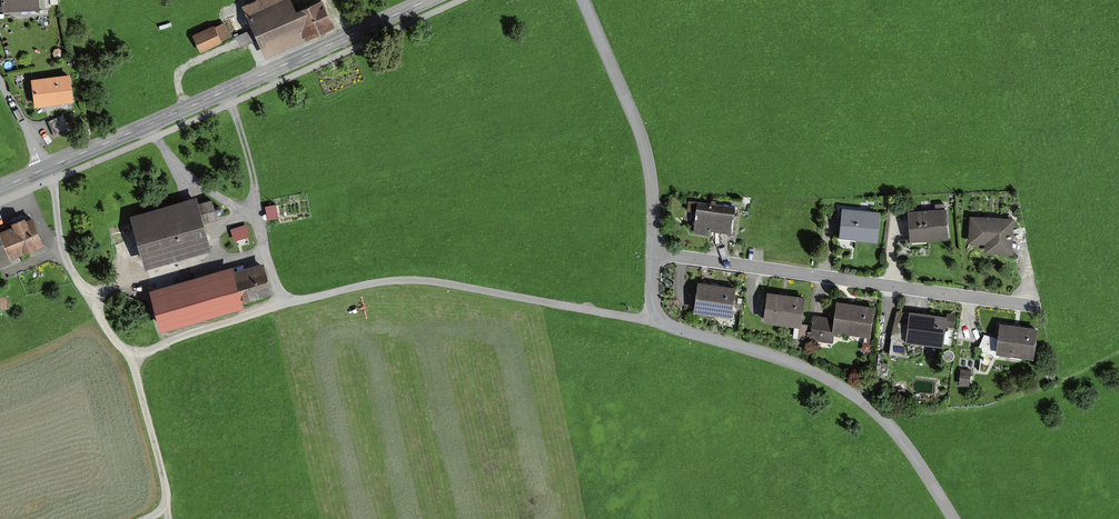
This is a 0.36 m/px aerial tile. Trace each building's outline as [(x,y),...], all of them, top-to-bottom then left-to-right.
[(2,9),(39,8),(39,0),(1,0),(2,9)] [(266,56),(306,38),(305,37),(293,9),(296,8),(292,0),(252,0),(242,5),(266,56)] [(293,9),(305,37),(335,23),(324,0),(313,0),(296,8),(293,9)] [(192,34),(200,52),(222,42),(221,40),(231,36),(224,21),(214,26),(214,24),(192,34)] [(35,105),(72,100),(68,73),(32,78),(35,105)] [(63,114),(48,120),(54,137),(70,131),(63,114)] [(196,195),(130,214),(145,266),(211,247),(204,220),(217,217),(212,198),(198,202),(196,195)] [(696,211),(696,206),(697,201),(688,200),(687,210),(696,211)] [(278,202),(267,203),(268,217),(279,217),(278,202)] [(735,211),(696,206),(696,211),(693,231),(709,233),(709,228),(732,231),(735,211)] [(839,237),(877,241),(880,210),(842,207),(839,237)] [(948,238),(946,208),(908,211),(910,241),(948,238)] [(26,218),(24,215),(11,221),(12,224),(0,229),(0,233),(10,257),(44,243),(32,216),(26,218)] [(1014,217),(970,215),(968,242),(985,243),(984,252),(1012,253),(1014,217)] [(232,228),(236,240),(252,235),(248,223),(232,228)] [(11,259),(10,257),(0,233),(0,264),(11,259)] [(233,270),(242,300),(272,291),(263,261),(233,270)] [(149,289),(161,329),(243,305),(242,300),(233,270),(232,265),(149,289)] [(698,281),(693,311),(731,317),(736,286),(698,281)] [(767,290),(763,321),(794,325),(801,326),(802,322),(805,295),(767,290)] [(834,331),(870,336),(874,305),(836,300),(834,317),(832,330),(834,331)] [(905,339),(909,312),(896,310),(892,329),(890,337),(905,339)] [(947,315),(909,310),(909,312),(905,339),(905,340),(943,345),(947,315)] [(834,317),(813,314),(810,339),(833,342),(834,331),(832,330),(834,317)] [(793,337),(806,339),(808,323),(802,322),(801,326),(794,325),(793,337)] [(999,322),(995,352),(1033,357),(1037,327),(999,322)] [(959,382),(970,385),(974,371),(963,368),(959,382)]
